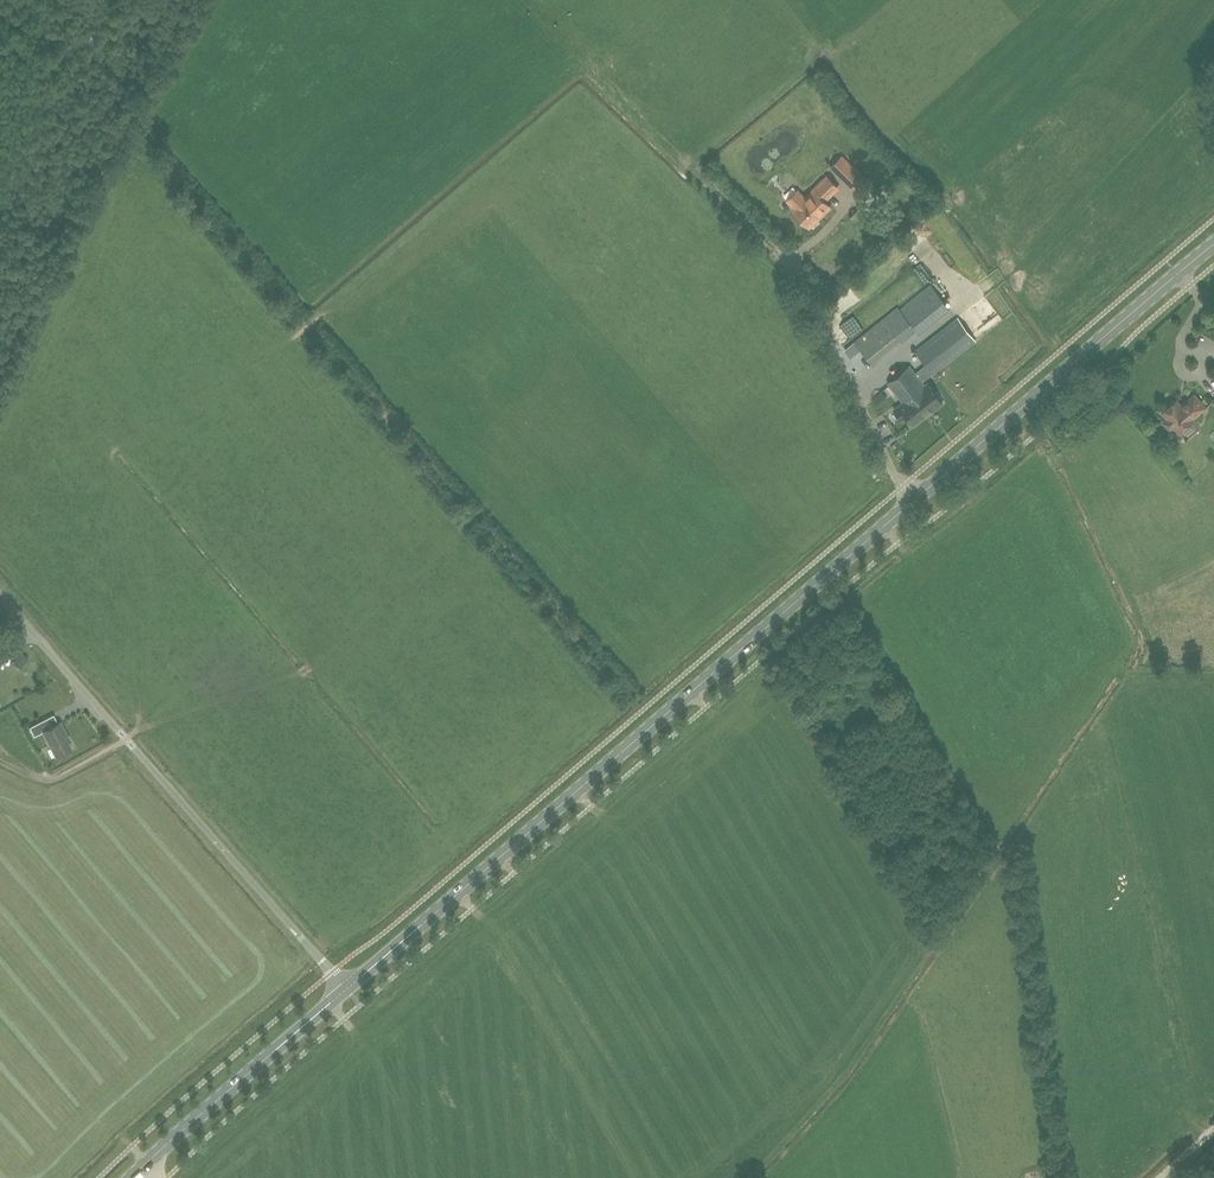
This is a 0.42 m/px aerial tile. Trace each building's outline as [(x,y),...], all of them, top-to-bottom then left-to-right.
[(830,167),(850,187),(855,192),(867,180),(842,155),(830,167)] [(827,176),(805,197),(797,189),(784,202),(792,210),(809,227),(830,207),(821,198),(824,195),(827,198),(837,188),(827,176)] [(905,199),(895,201),(897,210),(907,208),(905,199)] [(922,270),(893,284),(899,297),(929,282),(922,270)] [(918,333),(949,308),(930,285),(899,310),(897,307),(884,318),(854,342),(872,364),(902,340),(915,330),(918,333)] [(933,373),(975,341),(957,317),(915,350),(926,364),(915,373),(909,366),(888,382),(903,402),(894,409),(901,419),(906,415),(912,423),(931,410),(931,411),(942,403),(940,400),(941,397),(937,392),(934,393),(927,384),(924,386),(921,382),(933,373)] [(1205,408),(1194,395),(1181,406),(1176,400),(1175,401),(1172,401),(1168,404),(1168,407),(1161,413),(1167,419),(1165,421),(1165,424),(1166,426),(1168,427),(1171,428),(1173,426),(1179,433),(1185,440),(1200,428),(1192,419),(1205,408)] [(23,653),(18,664),(25,667),(30,655),(23,653)] [(69,740),(59,722),(48,728),(44,719),(29,727),(34,736),(42,732),(55,757),(57,756),(59,757),(64,755),(65,752),(71,749),(67,741),(69,740)]
